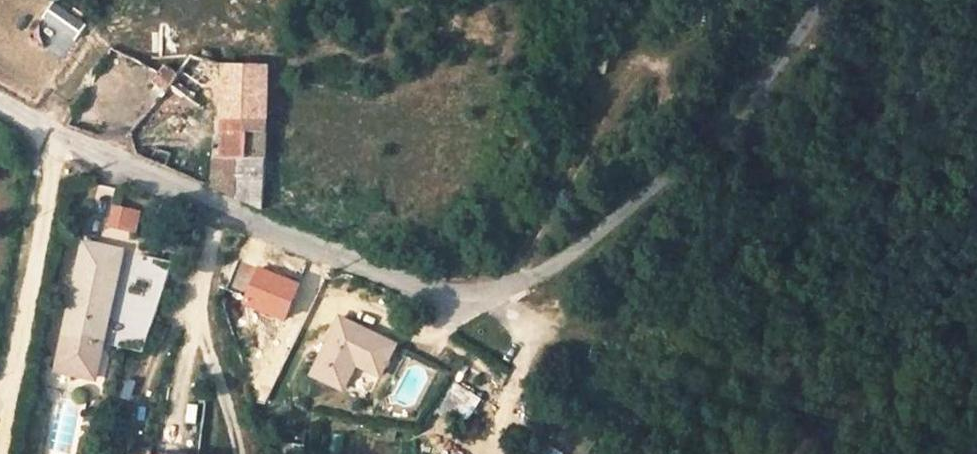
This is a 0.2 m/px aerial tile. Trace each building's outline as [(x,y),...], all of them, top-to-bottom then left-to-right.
[(206,51),(204,51),(201,53),(200,60),(208,62),(208,53),(208,52),(206,51)] [(200,60),(190,57),(181,69),(221,86),(223,66),(208,62),(200,60)] [(221,86),(220,105),(221,157),(211,157),(210,188),(263,211),(266,129),(267,68),(223,66),(221,86)] [(163,67),(158,74),(151,83),(163,92),(168,86),(176,76),(163,67)] [(180,70),(176,76),(168,86),(192,104),(204,88),(180,70)] [(171,154),(155,149),(151,163),(167,170),(171,154)] [(133,232),(137,212),(108,206),(104,226),(133,232)] [(172,262),(84,243),(58,369),(97,378),(105,342),(127,348),(143,352),(172,262)] [(283,319),(296,283),(257,268),(244,304),(283,319)] [(393,345),(340,319),(313,373),(342,387),(354,362),(380,375),(393,345)] [(471,425),(485,398),(457,384),(444,411),(471,425)]
